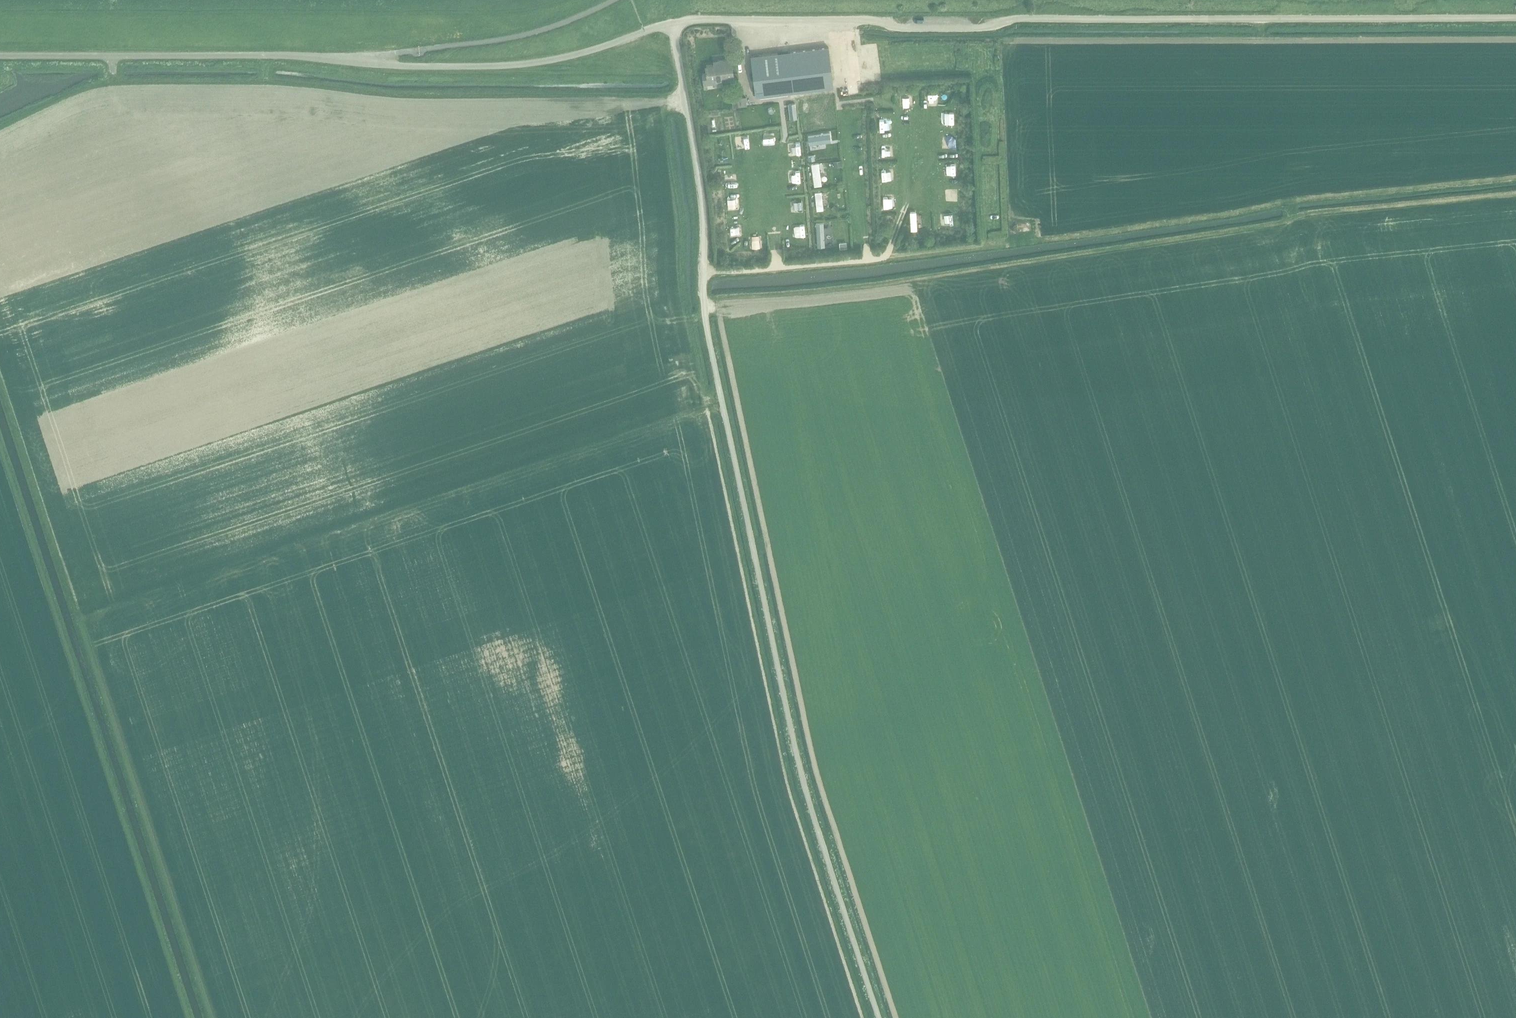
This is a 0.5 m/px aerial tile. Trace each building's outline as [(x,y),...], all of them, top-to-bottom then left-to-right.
[(828,49),(751,56),(755,96),(832,89),(828,49)] [(717,65),(706,67),(708,83),(714,82),(715,88),(723,87),(722,77),(733,75),(731,59),(717,61),(717,65)] [(940,96),(940,86),(929,86),(929,96),(940,96)] [(739,98),(732,99),(733,107),(740,106),(747,105),(746,97),(739,98)] [(814,124),(824,123),(822,108),(834,107),(833,98),(800,102),(802,111),(813,110),(814,124)] [(789,104),(790,120),(797,119),(795,104),(789,104)] [(750,129),(746,133),(754,141),(759,137),(750,129)] [(814,156),(816,178),(823,178),(821,155),(814,156)] [(824,183),(816,184),(818,203),(826,202),(824,183)] [(803,196),(794,198),(795,207),(805,206),(803,196)] [(1031,216),(1011,216),(1011,224),(1031,224),(1031,216)] [(765,240),(764,228),(755,229),(756,233),(753,234),(753,241),(765,240)]
